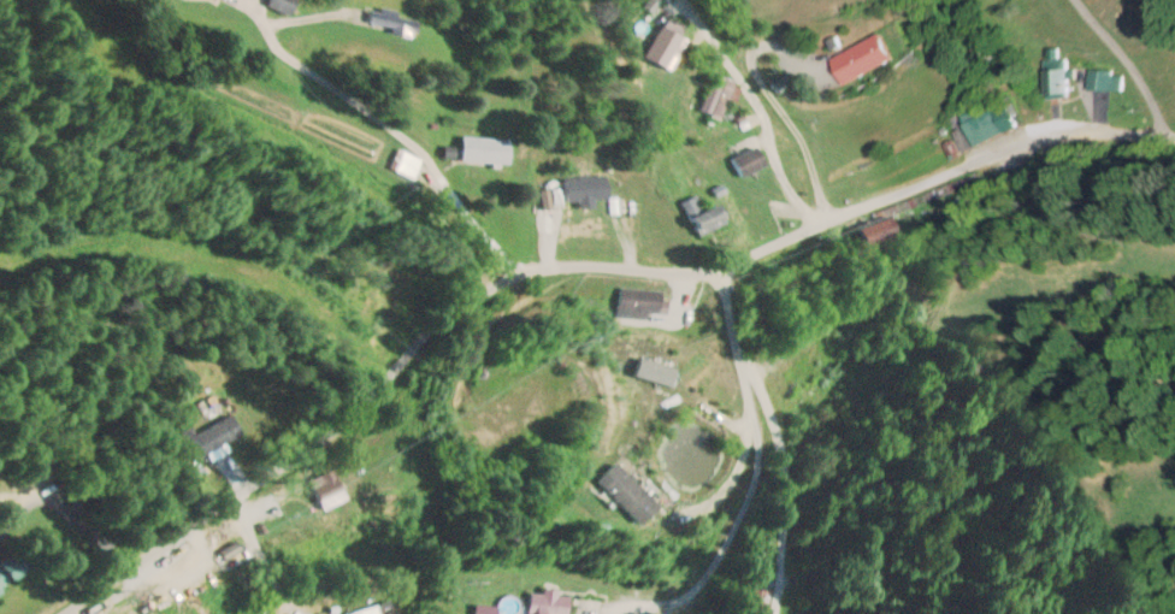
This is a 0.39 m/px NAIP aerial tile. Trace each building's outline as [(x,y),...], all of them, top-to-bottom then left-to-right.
[(302,0),(269,0),(268,3),(296,15),(302,0)] [(371,15),(413,39),(420,26),(378,2),(371,15)] [(693,41),(670,25),(650,54),(673,70),(693,41)] [(883,60),(871,35),(822,58),(834,83),(883,60)] [(1040,68),(1040,98),(1060,98),(1060,68),(1040,68)] [(731,80),(712,72),(695,111),(714,119),(731,80)] [(968,147),(1010,126),(998,100),(956,121),(968,147)] [(516,138),(465,137),(465,162),(516,162),(516,138)] [(727,160),(736,178),(762,164),(753,146),(727,160)] [(424,160),(401,149),(392,168),(415,179),(424,160)] [(572,200),(615,200),(615,173),(572,173),(572,200)] [(680,217),(684,232),(717,221),(712,203),(697,208),(693,196),(680,200),(685,216),(680,217)] [(888,234),(881,216),(853,229),(860,246),(888,234)] [(197,458),(245,433),(234,413),(187,438),(197,458)] [(635,525),(654,507),(610,462),(591,481),(635,525)] [(328,509),(350,499),(336,469),(314,479),(328,509)] [(39,569),(26,550),(0,567),(0,594),(39,569)] [(566,592),(528,592),(528,613),(566,613),(566,592)]
